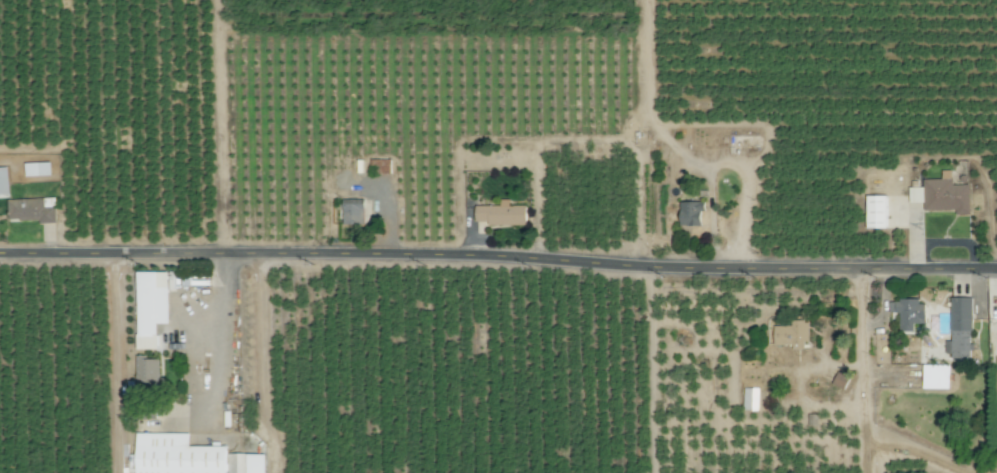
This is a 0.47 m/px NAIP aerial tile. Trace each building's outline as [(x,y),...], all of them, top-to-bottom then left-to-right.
[(924,213),(956,212),(956,216),(969,216),(969,186),(951,186),(951,172),(942,172),(942,181),(923,181),(923,188),(908,189),(909,203),(924,203),(924,213)] [(866,230),(887,230),(887,197),(866,197),(866,230)] [(9,224),(55,224),(55,200),(9,200),(9,224)] [(341,205),(341,225),(366,225),(366,205),(341,205)] [(679,228),(704,228),(704,205),(679,205),(679,228)] [(525,226),(525,206),(500,206),(500,207),(474,207),(474,226),(525,226)] [(156,274),(136,274),(136,338),(156,338),(156,274)] [(971,359),(971,299),(951,299),(951,359),(971,359)] [(899,333),(913,333),(913,324),(927,324),(927,301),(890,301),(890,316),(899,316),(899,333)] [(772,326),(772,346),(805,346),(805,322),(789,322),(789,326),(772,326)] [(923,391),(948,391),(948,367),(923,367),(923,391)] [(833,385),(843,392),(849,380),(839,374),(833,385)] [(759,390),(743,390),(743,413),(759,413),(759,390)] [(134,435),(133,472),(264,472),(264,456),(225,456),(225,448),(188,448),(188,435),(134,435)]
